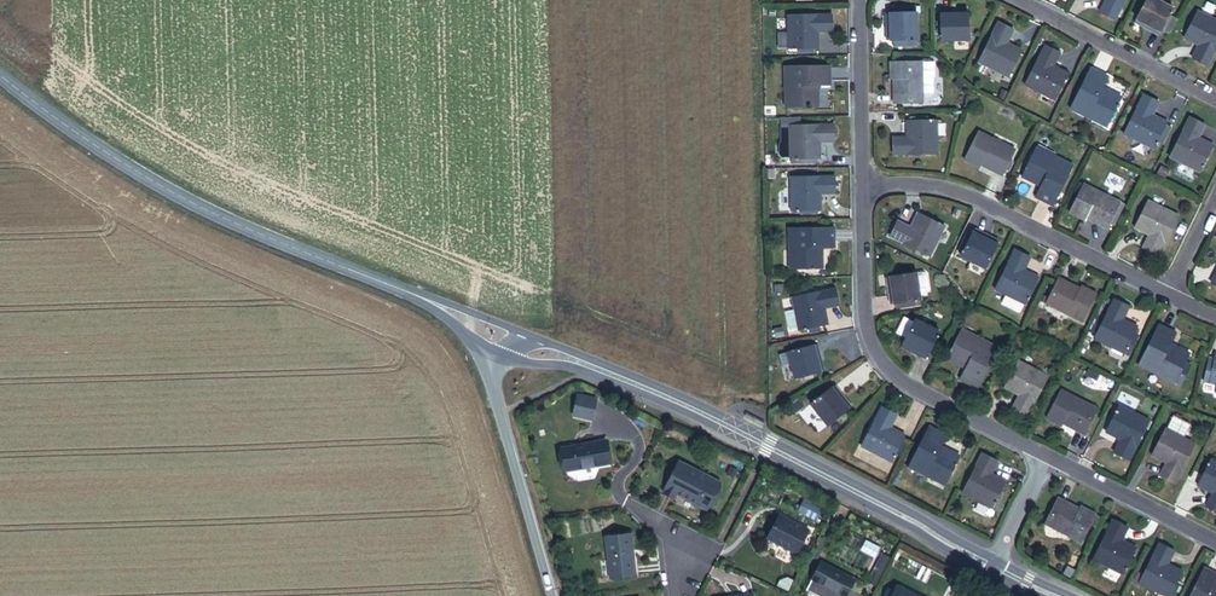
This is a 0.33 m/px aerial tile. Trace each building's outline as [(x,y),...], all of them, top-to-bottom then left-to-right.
[(1123,0),(1102,0),(1096,12),(1113,21),(1123,0)] [(1158,37),(1172,10),(1152,0),(1147,0),(1135,21),(1152,30),(1150,33),(1158,37)] [(939,41),(967,41),(966,15),(949,15),(949,11),(939,11),(939,41)] [(813,33),(831,33),(830,14),(787,15),(787,49),(796,48),(812,48),(814,48),(813,33)] [(892,41),(915,41),(915,14),(914,14),(902,14),(889,14),(889,31),(886,31),(886,41),(892,41)] [(1204,66),(1215,43),(1215,24),(1195,14),(1184,36),(1196,42),(1189,58),(1204,66)] [(978,62),(1007,76),(1018,55),(1005,48),(1013,31),(997,23),(978,62)] [(1054,99),(1065,77),(1052,70),(1060,53),(1043,45),(1024,84),(1054,99)] [(919,94),(929,94),(929,78),(931,78),(931,62),(918,63),(919,94)] [(919,103),(919,94),(918,63),(889,63),(889,80),(892,80),(892,103),(919,103)] [(817,84),(828,84),(828,67),(783,68),(782,88),(788,88),(788,107),(817,106),(817,84)] [(1092,116),(1109,125),(1122,99),(1101,89),(1107,78),(1090,69),(1069,110),(1090,121),(1092,116)] [(1122,134),(1150,149),(1162,126),(1149,120),(1157,103),(1141,95),(1122,134)] [(1106,129),(1109,125),(1092,116),(1090,121),(1106,129)] [(1197,172),(1208,149),(1195,142),(1203,126),(1187,118),(1168,158),(1197,172)] [(778,159),(787,160),(787,126),(799,126),(799,120),(781,120),(781,129),(778,128),(778,143),(776,145),(775,157),(778,159)] [(891,154),(935,152),(934,121),(926,122),(909,122),(909,136),(891,136),(891,154)] [(795,161),(813,160),(813,143),(832,143),(832,126),(799,126),(787,126),(787,160),(787,161),(795,161)] [(980,166),(1000,175),(1012,150),(977,133),(962,161),(978,169),(980,166)] [(1051,156),(1052,154),(1034,145),(1031,152),(1049,160),(1051,156)] [(1033,198),(1051,207),(1071,167),(1051,156),(1049,160),(1031,152),(1018,177),(1038,187),(1033,198)] [(797,212),(815,211),(815,196),(833,196),(832,177),(787,178),(788,212),(797,212)] [(1105,231),(1108,225),(1119,203),(1081,185),(1066,216),(1082,224),(1084,221),(1105,231)] [(1140,248),(1156,256),(1176,216),(1146,202),(1135,225),(1148,232),(1140,248)] [(1108,225),(1112,227),(1123,206),(1119,203),(1108,225)] [(888,236),(927,255),(942,225),(919,214),(913,228),(896,220),(888,236)] [(792,271),(821,270),(820,247),(833,246),(832,228),(787,229),(787,252),(792,252),(792,271)] [(959,257),(983,269),(996,245),(980,237),(981,234),(973,230),(971,235),(963,250),(959,257)] [(960,248),(963,250),(971,235),(967,233),(960,248)] [(1023,305),(1035,282),(1021,275),(1029,259),(1013,251),(994,290),(1004,295),(1023,305)] [(913,300),(921,299),(917,274),(890,277),(892,295),(889,295),(890,304),(895,303),(913,300)] [(1042,308),(1077,325),(1093,294),(1077,287),(1075,290),(1055,280),(1042,308)] [(822,322),(819,308),(836,305),(832,287),(789,296),(796,328),(808,325),(817,324),(822,322)] [(1019,313),(1023,305),(1004,295),(1000,304),(1019,313)] [(1131,333),(1133,330),(1120,324),(1128,308),(1112,300),(1092,338),(1121,353),(1131,333)] [(893,332),(903,337),(911,321),(901,316),(893,332)] [(915,354),(924,358),(937,331),(912,319),(911,321),(903,337),(901,342),(917,350),(915,354)] [(1183,363),(1188,353),(1168,343),(1173,332),(1157,324),(1136,365),(1156,376),(1159,371),(1175,380),(1183,363)] [(973,342),(975,338),(956,329),(955,332),(973,342)] [(957,380),(975,389),(995,348),(975,338),(973,342),(955,332),(942,358),(963,369),(957,380)] [(1121,353),(1126,355),(1136,336),(1131,333),(1121,353)] [(823,355),(821,344),(815,345),(814,341),(790,345),(791,350),(784,351),(785,352),(776,354),(778,366),(787,364),(789,378),(822,373),(819,355),(823,355)] [(1215,355),(1213,360),(1207,359),(1202,382),(1215,385),(1213,396),(1215,396),(1215,355)] [(1009,407),(1026,416),(1045,377),(1016,362),(1004,385),(1017,392),(1009,407)] [(1175,380),(1181,383),(1189,366),(1183,363),(1175,380)] [(1173,384),(1175,380),(1159,371),(1156,376),(1173,384)] [(823,426),(845,408),(834,395),(837,392),(831,385),(806,405),(823,426)] [(1081,437),(1094,410),(1057,391),(1042,421),(1059,430),(1061,426),(1081,437)] [(593,419),(597,398),(578,394),(574,415),(593,419)] [(1126,459),(1146,421),(1117,406),(1105,428),(1118,435),(1110,451),(1126,459)] [(858,448),(888,463),(900,438),(885,430),(893,414),(878,407),(858,448)] [(1164,429),(1181,438),(1187,425),(1170,416),(1164,429)] [(928,475),(944,484),(957,458),(937,447),(942,437),(925,429),(905,469),(925,479),(928,475)] [(1156,474),(1173,483),(1192,444),(1181,438),(1164,429),(1163,429),(1152,452),(1164,458),(1156,474)] [(568,471),(611,463),(605,435),(561,443),(568,471)] [(989,509),(1001,485),(987,478),(995,463),(978,455),(959,494),(989,509)] [(1215,514),(1215,463),(1209,460),(1197,483),(1211,490),(1203,507),(1215,514)] [(678,494),(710,511),(723,485),(678,462),(662,493),(675,499),(678,494)] [(942,488),(944,484),(928,475),(925,479),(942,488)] [(1077,542),(1086,525),(1091,516),(1092,514),(1077,506),(1075,509),(1055,498),(1042,525),(1077,542)] [(1086,525),(1091,527),(1096,518),(1091,516),(1086,525)] [(1130,551),(1117,545),(1126,529),(1110,520),(1090,561),(1118,575),(1130,551)] [(769,544),(797,559),(809,536),(781,521),(769,544)] [(612,583),(639,579),(632,535),(606,539),(612,583)] [(1162,595),(1166,595),(1176,575),(1163,568),(1171,551),(1156,544),(1136,583),(1162,595)] [(849,587),(852,580),(819,563),(811,580),(843,595),(844,595),(849,587)] [(1212,589),(1215,581),(1215,577),(1200,569),(1187,595),(1215,595),(1215,591),(1212,589)] [(811,580),(806,589),(819,595),(843,595),(811,580)] [(849,587),(857,591),(866,586),(852,580),(849,587)] [(894,587),(889,595),(911,595),(894,587)]
